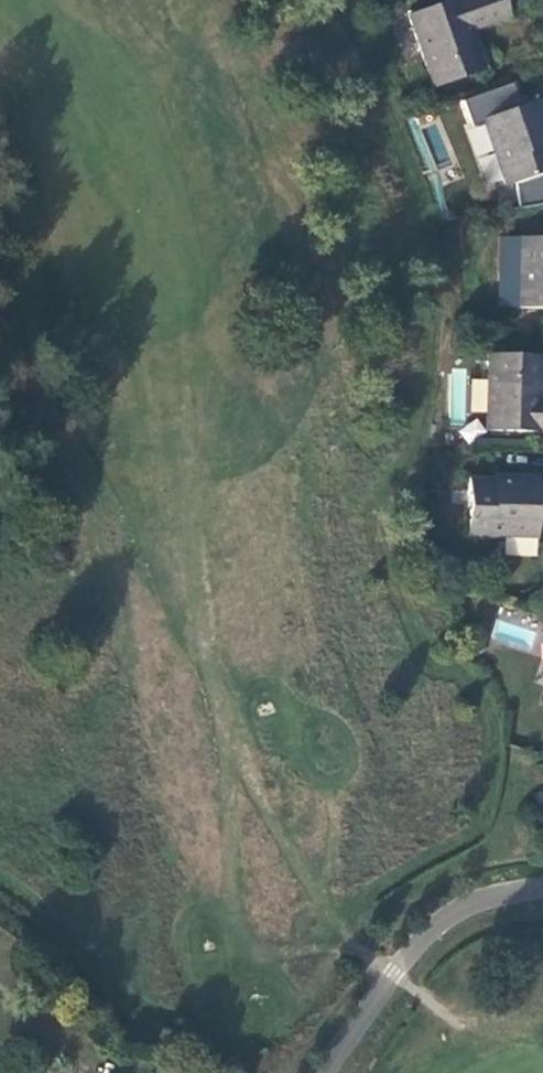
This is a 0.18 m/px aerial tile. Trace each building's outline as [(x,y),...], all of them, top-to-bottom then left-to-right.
[(504,0),(451,0),(408,15),(433,88),(485,70),(471,30),(510,17),(504,0)] [(482,120),(505,187),(515,182),(520,209),(542,205),(542,112),(539,100),(482,120)] [(520,238),(518,308),(542,309),(542,238),(520,238)] [(542,433),(542,397),(541,397),(542,356),(488,354),(485,431),(542,433)] [(466,536),(537,538),(538,477),(510,476),(510,480),(493,480),(468,479),(466,536)]
